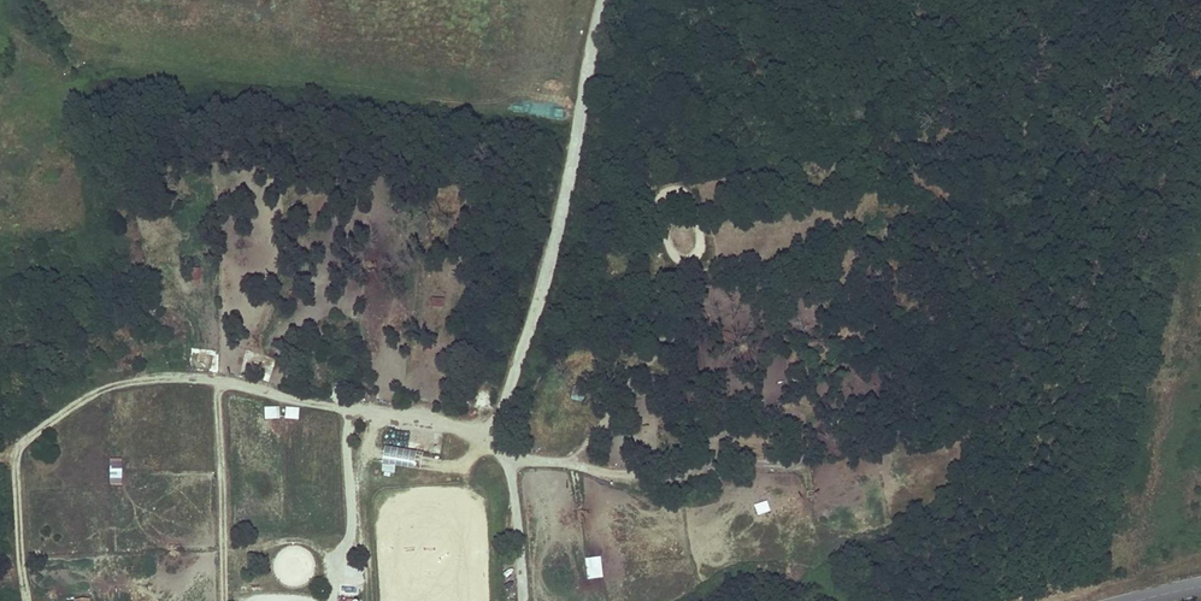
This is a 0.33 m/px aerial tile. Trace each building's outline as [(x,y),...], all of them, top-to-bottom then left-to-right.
[(264,406),(264,418),(280,418),(279,406),(264,406)] [(285,418),(298,419),(299,407),(285,406),(285,418)] [(384,450),(383,469),(421,472),(423,453),(384,450)] [(112,459),(110,484),(122,485),(124,459),(112,459)] [(767,504),(755,508),(758,518),(770,514),(767,504)] [(587,579),(603,577),(601,556),(585,557),(587,579)]
